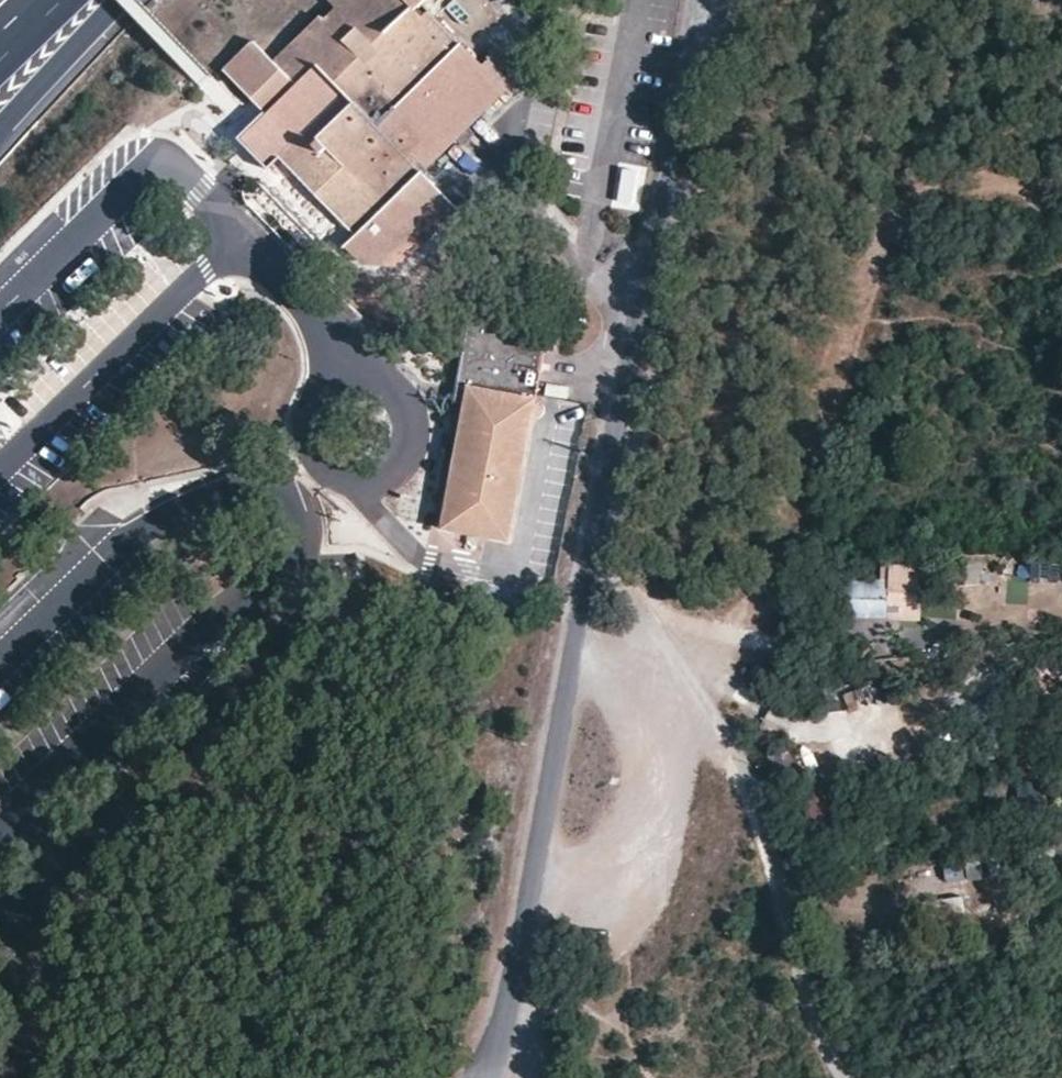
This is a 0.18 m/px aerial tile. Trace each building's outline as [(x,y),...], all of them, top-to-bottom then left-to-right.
[(501,87),(504,91),(512,84),(489,61),(483,67),(431,12),(420,20),(415,11),(427,0),(328,0),(335,9),(324,20),(321,17),(273,61),(253,43),(226,70),(263,109),(273,120),(264,129),(263,149),(273,160),(277,155),(349,231),(343,237),(358,252),(388,253),(445,199),(416,168),(465,121),(501,87)] [(266,167),(273,160),(263,149),(264,129),(273,120),(263,109),(235,135),(266,167)] [(527,436),(546,334),(469,320),(457,402),(465,404),(442,531),(509,542),(527,436)] [(875,616),(894,616),(892,578),(850,581),(852,616),(875,616)] [(868,684),(842,694),(848,711),(875,700),(868,684)] [(988,855),(942,862),(944,874),(945,884),(992,877),(988,855)]
